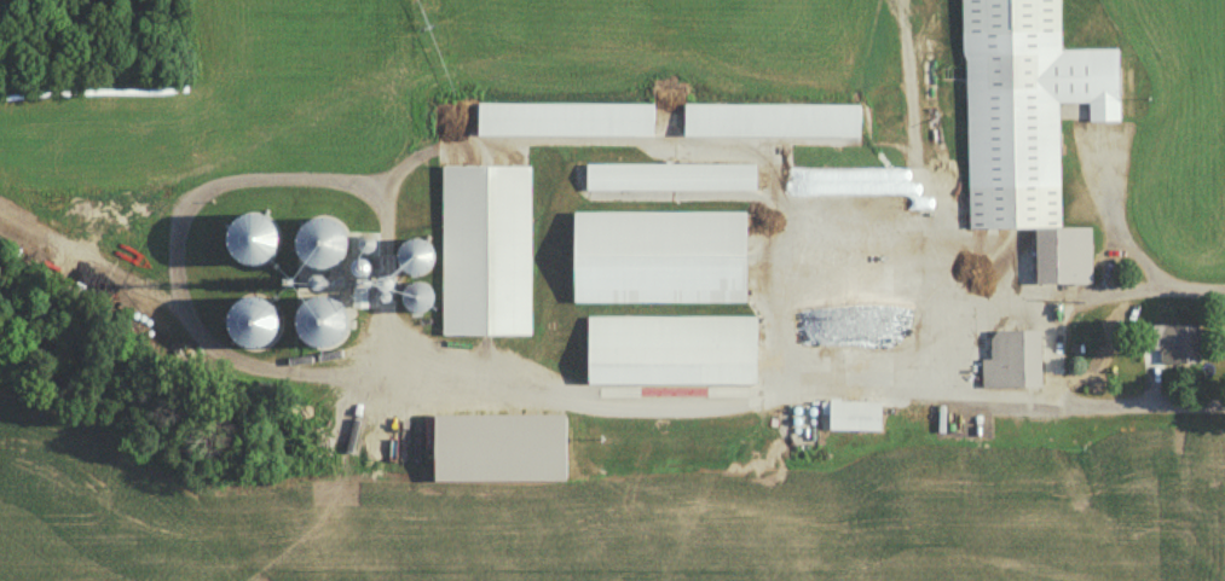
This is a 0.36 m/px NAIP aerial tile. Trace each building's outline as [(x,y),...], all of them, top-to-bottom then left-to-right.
[(966,232),(1033,230),(1034,286),(1091,285),(1090,229),(1059,229),(1057,104),(1087,103),(1087,124),(1118,123),(1117,50),(1059,51),(1058,0),(962,0),(966,232)] [(653,138),(653,106),(476,106),(476,138),(653,138)] [(682,138),(859,138),(859,106),(682,106),(682,138)] [(755,166),(585,166),(585,193),(755,193),(755,166)] [(530,168),(441,168),(441,338),(530,338),(530,168)] [(744,305),(744,214),(571,214),(571,304),(744,305)] [(333,224),(296,224),(296,272),(334,272),(333,224)] [(393,248),(400,279),(426,274),(419,243),(393,248)] [(237,302),(221,343),(258,358),(274,316),(237,302)] [(331,352),(333,303),(296,302),(294,351),(331,352)] [(585,385),(755,385),(755,318),(585,318),(585,385)] [(813,361),(844,361),(844,325),(813,325),(813,361)] [(1157,365),(1198,365),(1198,326),(1131,326),(1131,351),(1157,351),(1157,365)] [(980,388),(1038,388),(1038,331),(989,331),(989,359),(980,359),(980,388)] [(879,431),(879,401),(827,401),(827,431),(879,431)]
